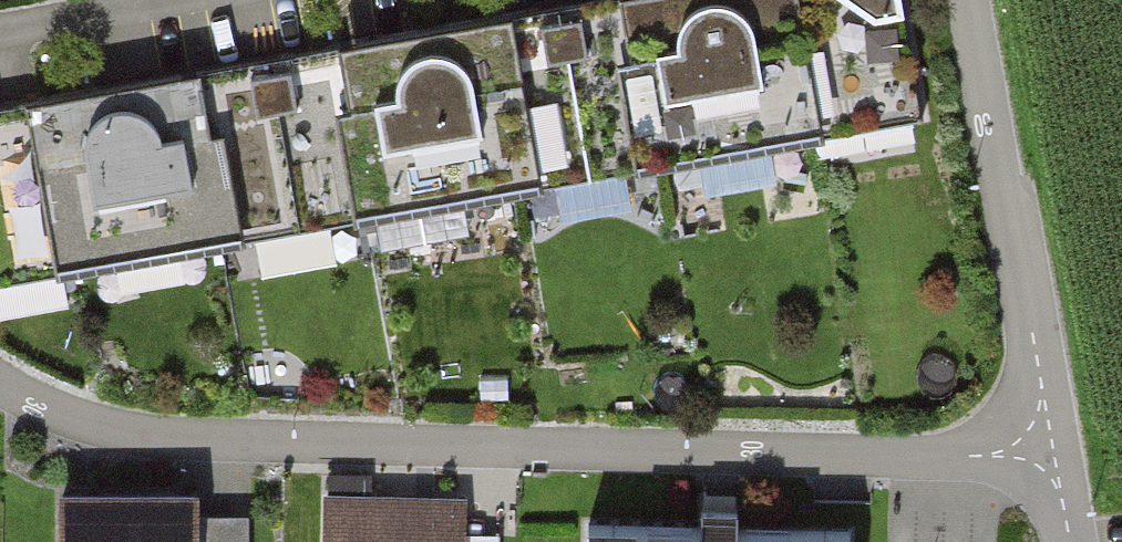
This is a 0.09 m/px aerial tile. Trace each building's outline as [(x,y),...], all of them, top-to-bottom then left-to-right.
[(915,123),(896,0),(581,0),(0,106),(0,283),(915,123)] [(36,486),(37,541),(243,541),(242,509),(183,510),(183,482),(36,486)] [(312,485),(310,541),(501,541),(501,532),(450,530),(451,489),(312,485)] [(561,517),(560,541),(825,541),(825,527),(561,517)]
